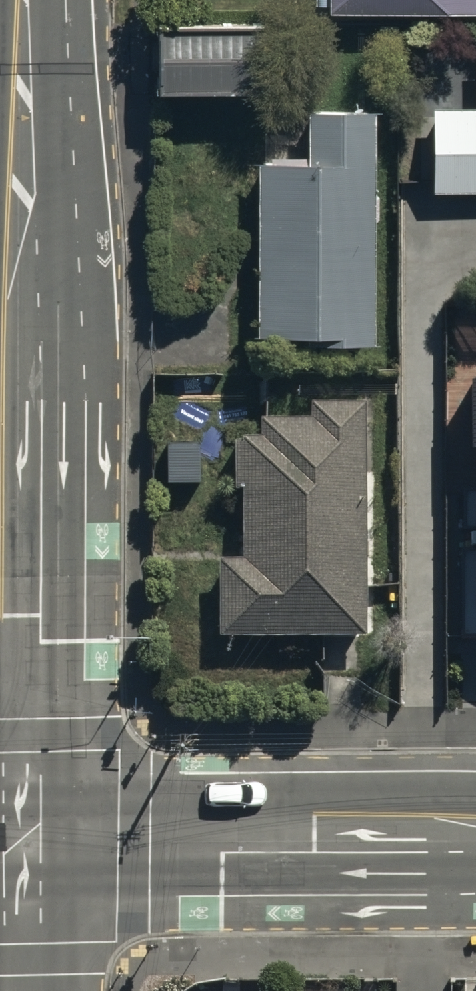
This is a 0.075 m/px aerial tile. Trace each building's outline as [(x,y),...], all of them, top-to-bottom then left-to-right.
[(154,75),(253,73),(252,0),(153,0),(154,75)] [(373,329),(371,93),(303,94),(304,150),(255,151),(256,320),(304,319),(304,330),(373,329)] [(432,95),(432,180),(475,180),(475,95),(432,95)] [(474,375),(474,550),(462,549),(462,635),(475,635),(475,375),(474,375)] [(363,627),(362,393),(308,393),(308,408),(260,409),(261,427),(233,427),(233,480),(240,480),(240,546),(219,546),(220,628),(363,627)]
